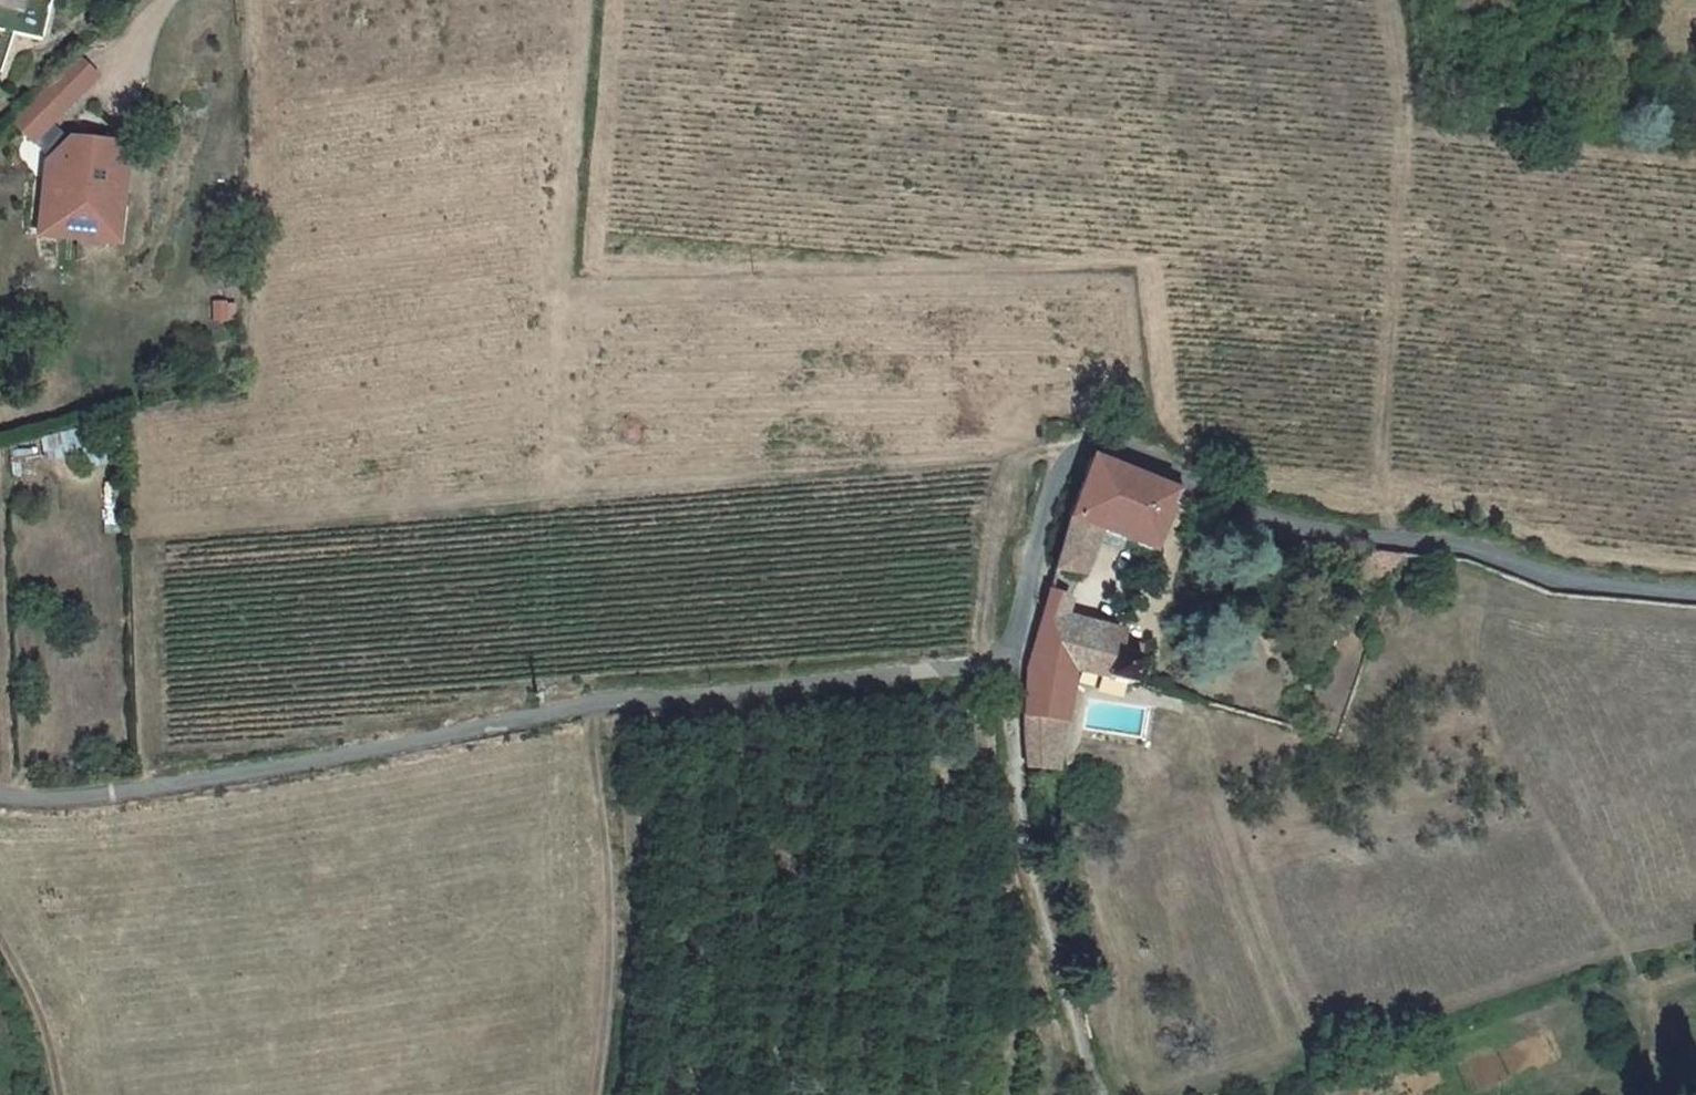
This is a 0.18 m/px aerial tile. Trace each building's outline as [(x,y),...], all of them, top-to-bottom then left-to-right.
[(29,16),(32,0),(0,0),(0,10),(29,16)] [(59,139),(57,158),(85,160),(87,141),(59,139)] [(110,243),(115,195),(99,193),(102,162),(85,160),(57,158),(48,157),(40,235),(49,236),(46,258),(73,261),(76,239),(110,243)] [(1102,534),(1156,549),(1174,509),(1188,513),(1196,495),(1154,480),(1157,470),(1140,463),(1136,474),(1093,457),(1077,503),(1059,567),(1090,576),(1102,534)] [(1128,649),(1130,638),(1073,620),(1077,596),(1054,589),(1036,662),(1023,761),(1052,765),(1066,664),(1149,684),(1154,655),(1128,649)]
